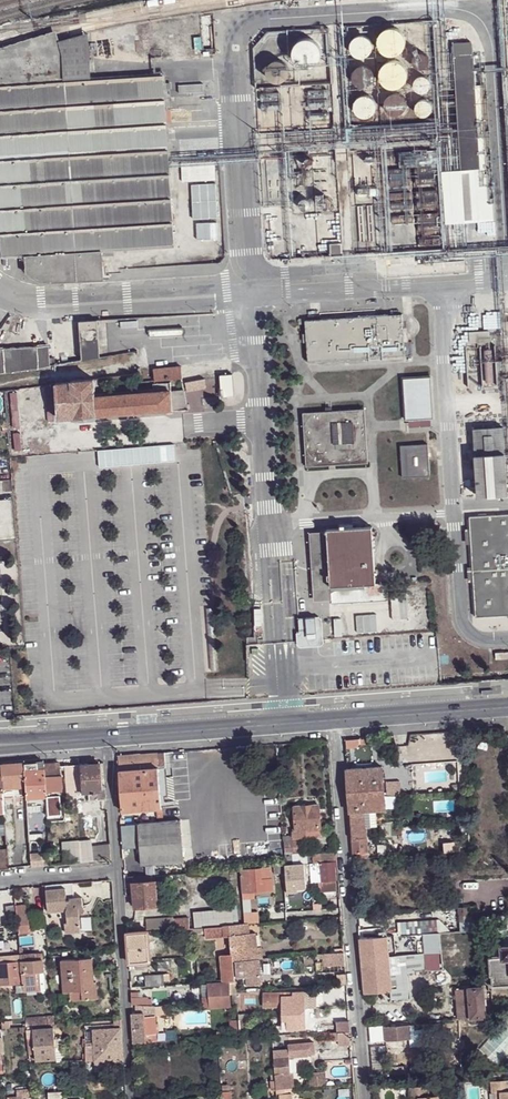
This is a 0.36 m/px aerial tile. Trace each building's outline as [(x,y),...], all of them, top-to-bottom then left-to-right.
[(66,79),(91,77),(89,32),(61,38),(65,56),(66,79)] [(398,33),(393,32),(388,33),(384,36),(381,41),(380,47),(381,52),(383,54),(387,57),(393,59),(398,58),(402,55),(406,51),(407,46),(406,41),(403,36),(398,33)] [(369,54),(372,50),(373,48),(373,43),(371,39),(367,35),(363,34),(358,35),(354,37),(351,41),(351,46),(352,51),(355,55),(360,57),(365,57),(369,54)] [(68,104),(66,79),(65,56),(61,38),(10,52),(0,56),(0,108),(68,104)] [(456,83),(474,82),(472,43),(454,44),(456,83)] [(314,45),(309,44),(304,45),(300,48),(297,53),(296,58),(297,62),(299,66),(304,70),(309,71),(314,70),(319,68),(322,63),(323,58),(322,52),(319,48),(314,45)] [(424,67),(428,65),(430,63),(430,58),(429,54),(425,52),(423,51),(419,51),(416,53),(414,57),(414,62),(416,65),(420,67),(424,67)] [(368,87),(372,84),(375,81),(376,76),(375,71),(372,67),(367,65),(364,64),(359,65),(355,68),(353,72),(353,78),(354,82),(358,86),(363,88),(368,87)] [(269,74),(269,79),(269,80),(271,84),(275,87),(280,88),(285,87),(286,87),(289,83),(291,78),(291,73),(288,69),(284,66),(279,65),(274,67),(270,70),(269,74)] [(400,66),(395,65),(394,65),(389,66),(385,70),(383,75),(382,80),(383,82),(385,87),(389,90),(395,92),(400,91),(405,88),(408,84),(409,78),(408,73),(405,68),(400,66)] [(139,99),(165,98),(165,89),(164,83),(164,73),(138,74),(139,99)] [(91,77),(93,102),(139,99),(138,74),(91,77)] [(423,93),(427,92),(429,90),(432,87),(432,82),(430,78),(427,77),(423,76),(419,77),(416,80),(415,84),(416,89),(419,92),(423,93)] [(93,102),(91,77),(66,79),(68,104),(93,102)] [(461,171),(480,170),(475,89),(474,82),(456,83),(461,171)] [(480,170),(493,169),(488,88),(487,88),(475,89),(480,170)] [(370,118),(374,116),(375,114),(377,109),(377,104),(374,100),(370,97),(366,96),(361,97),(357,100),(355,105),(355,110),(357,114),(360,118),(365,119),(370,118)] [(403,98),(398,97),(393,98),(389,101),(387,105),(387,110),(388,113),(392,117),(397,118),(401,118),(405,115),(408,111),(408,106),(406,101),(403,98)] [(175,246),(165,98),(139,99),(93,102),(68,104),(0,108),(0,257),(25,256),(102,251),(114,250),(175,246)] [(416,112),(419,116),(421,117),(425,118),(430,117),(432,113),(433,110),(433,106),(430,102),(426,101),(422,101),(418,104),(416,107),(416,112)] [(181,181),(216,179),(215,160),(189,161),(189,150),(169,151),(170,165),(181,164),(181,181)] [(461,171),(444,172),(447,221),(495,219),(493,169),(480,170),(461,171)] [(217,186),(195,187),(196,219),(219,218),(217,186)] [(321,199),(320,202),(320,203),(322,207),(325,209),(329,208),(329,207),(332,205),(332,201),(331,198),(327,196),(324,197),(321,199)] [(331,256),(343,255),(343,254),(342,244),(331,244),(331,255),(331,256)] [(102,256),(102,251),(25,256),(26,273),(27,275),(32,277),(41,280),(51,282),(104,279),(103,273),(103,270),(102,256)] [(308,360),(405,355),(404,341),(403,332),(402,321),(402,313),(306,319),(308,360)] [(83,361),(100,358),(100,357),(98,320),(80,321),(83,361)] [(470,343),(491,342),(490,331),(470,332),(470,343)] [(404,341),(405,355),(413,354),(412,340),(404,341)] [(5,372),(39,368),(37,346),(37,345),(3,347),(3,349),(5,372)] [(39,368),(50,366),(49,346),(37,346),(39,368)] [(155,381),(182,378),(183,378),(182,366),(154,369),(155,380),(155,381)] [(222,397),(234,396),(232,374),(220,375),(222,397)] [(406,420),(433,418),(431,376),(403,378),(406,420)] [(173,411),(172,392),(167,392),(155,393),(96,397),(96,394),(95,379),(73,381),(73,383),(57,383),(59,419),(75,417),(75,419),(173,411)] [(205,379),(186,382),(188,392),(207,388),(205,379)] [(9,390),(10,423),(18,423),(16,389),(9,390)] [(155,393),(155,389),(96,394),(96,397),(155,393)] [(172,392),(173,411),(187,410),(186,406),(184,390),(172,392)] [(306,466),(368,462),(365,409),(331,410),(327,410),(303,412),(306,466)] [(507,495),(507,494),(506,454),(505,452),(504,427),(474,429),(475,454),(475,456),(478,497),(507,495)] [(428,444),(401,445),(403,477),(430,476),(428,444)] [(470,516),(476,617),(507,615),(507,514),(470,516)] [(373,527),(327,528),(331,586),(376,583),(373,527)] [(331,586),(327,531),(317,532),(319,569),(313,569),(314,587),(331,586)] [(317,539),(317,532),(310,532),(312,569),(313,569),(314,569),(319,569),(318,559),(318,542),(317,539)] [(388,600),(387,582),(376,583),(331,586),(332,603),(388,600)] [(315,601),(332,600),(331,586),(314,587),(315,598),(315,601)] [(408,592),(392,593),(393,619),(410,618),(408,592)] [(376,613),(356,615),(357,631),(378,630),(376,613)] [(301,640),(300,633),(298,633),(299,645),(301,647),(322,645),(324,643),(322,619),(320,616),(317,617),(318,638),(301,640)] [(299,619),(300,633),(301,640),(318,638),(317,617),(301,618),(299,619)] [(158,752),(119,755),(120,769),(159,766),(158,752)] [(166,752),(158,752),(159,766),(167,765),(166,752)] [(43,761),(24,762),(25,786),(26,797),(46,796),(44,763),(43,761)] [(24,762),(1,764),(2,777),(2,787),(25,786),(24,762)] [(60,762),(44,763),(46,796),(57,795),(57,793),(73,792),(82,791),(83,791),(80,764),(69,765),(69,767),(60,768),(60,765),(60,762)] [(104,762),(80,764),(83,791),(82,791),(82,792),(89,791),(90,798),(99,798),(107,798),(106,789),(105,773),(104,762)] [(347,767),(351,811),(366,810),(377,809),(386,808),(383,765),(347,767)] [(159,766),(120,769),(122,810),(162,808),(159,766)] [(57,795),(46,796),(47,816),(55,815),(55,807),(59,807),(57,795)] [(298,805),(295,806),(296,826),(296,827),(300,827),(321,825),(319,804),(315,804),(298,805)] [(28,840),(42,839),(41,806),(26,807),(28,840)] [(377,809),(366,810),(367,826),(378,825),(377,809)] [(351,811),(354,852),(369,851),(367,826),(366,810),(351,811)] [(181,819),(140,822),(141,838),(143,864),(155,863),(184,861),(181,819)] [(126,824),(122,824),(123,839),(141,838),(140,822),(126,824)] [(321,825),(300,827),(301,834),(321,832),(321,825)] [(286,837),(288,860),(294,859),(294,851),(295,851),(294,839),(294,836),(286,837)] [(294,839),(295,851),(302,850),(301,838),(294,839)] [(81,862),(93,862),(93,861),(91,846),(91,839),(80,840),(81,862)] [(81,862),(80,840),(61,841),(63,864),(81,862)] [(445,851),(460,850),(459,840),(444,841),(445,851)] [(29,842),(31,866),(42,864),(50,864),(49,854),(39,854),(38,851),(37,851),(36,842),(29,842)] [(109,844),(91,846),(93,861),(111,859),(109,844)] [(0,850),(0,869),(8,868),(7,849),(0,850)] [(337,860),(337,851),(321,853),(321,861),(335,860),(337,860)] [(295,853),(296,863),(305,863),(310,862),(315,862),(314,854),(309,854),(309,853),(301,854),(300,853),(295,853)] [(321,861),(322,881),(321,881),(321,890),(337,889),(335,860),(321,861)] [(321,861),(315,862),(310,862),(312,874),(312,881),(321,881),(322,881),(321,861)] [(307,887),(306,875),(312,874),(310,862),(305,863),(296,863),(286,864),(288,892),(298,891),(298,888),(307,887)] [(143,864),(143,875),(156,874),(155,863),(143,864)] [(243,879),(263,878),(262,866),(242,868),(243,879)] [(268,890),(267,877),(263,878),(243,879),(244,892),(255,891),(268,890)] [(158,905),(156,880),(134,882),(136,907),(158,905)] [(47,885),(47,890),(66,887),(67,899),(74,898),(73,882),(66,883),(47,885)] [(66,887),(47,890),(49,911),(67,909),(68,923),(66,923),(67,934),(82,932),(79,907),(84,907),(83,897),(74,898),(67,899),(66,887)] [(216,902),(217,909),(233,907),(234,924),(240,923),(237,897),(232,897),(216,898),(217,902),(216,902)] [(14,904),(6,905),(8,914),(16,913),(14,904)] [(28,904),(17,905),(18,917),(29,916),(28,904)] [(469,907),(457,908),(451,909),(451,911),(459,916),(460,929),(463,929),(477,931),(476,916),(476,906),(469,907)] [(224,924),(234,924),(233,907),(217,909),(194,911),(195,927),(206,926),(224,924)] [(33,928),(46,927),(44,912),(32,912),(33,928)] [(246,923),(259,921),(259,912),(245,913),(245,919),(246,923)] [(20,935),(31,934),(29,916),(18,917),(20,935)] [(490,916),(476,916),(477,931),(478,931),(491,930),(490,916)] [(169,918),(148,920),(148,927),(148,930),(174,928),(173,920),(174,918),(169,918)] [(173,920),(174,928),(177,927),(191,926),(191,924),(190,919),(173,920)] [(395,923),(396,934),(402,934),(438,931),(437,920),(395,923)] [(224,924),(206,926),(206,937),(216,937),(216,933),(225,932),(225,936),(230,935),(232,954),(233,953),(233,960),(236,960),(253,958),(261,958),(264,958),(262,946),(258,946),(252,946),(251,932),(250,922),(246,923),(243,923),(240,923),(234,924),(224,924)] [(191,926),(177,927),(177,934),(195,932),(195,927),(194,927),(194,926),(191,926)] [(387,928),(360,930),(360,937),(387,935),(387,928)] [(148,930),(127,932),(129,962),(148,960),(150,960),(148,930)] [(438,931),(402,934),(405,968),(441,965),(440,962),(439,944),(438,931)] [(388,935),(391,970),(405,969),(405,968),(402,934),(396,934),(388,935)] [(391,990),(392,990),(391,970),(388,935),(387,935),(360,937),(365,992),(391,990)] [(439,944),(440,962),(459,960),(458,943),(439,944)] [(345,951),(324,953),(316,954),(316,959),(325,958),(325,966),(346,964),(345,951)] [(41,991),(40,970),(45,970),(43,958),(37,958),(37,953),(21,953),(22,960),(24,991),(24,992),(41,991)] [(221,954),(223,979),(229,979),(235,979),(233,960),(233,953),(232,954),(221,954)] [(93,956),(62,958),(64,991),(70,990),(71,998),(98,997),(96,980),(92,980),(82,981),(81,968),(92,967),(93,967),(93,956)] [(506,963),(505,957),(502,958),(502,956),(489,957),(490,968),(490,972),(490,976),(492,976),(492,979),(492,986),(507,985),(507,963),(506,963)] [(253,958),(236,960),(237,977),(245,976),(246,982),(255,981),(253,958)] [(253,958),(255,981),(263,981),(261,958),(253,958)] [(8,961),(0,962),(2,984),(16,983),(17,991),(24,991),(22,960),(16,961),(8,961)] [(92,967),(81,968),(82,981),(92,980),(92,967)] [(391,970),(392,990),(391,990),(392,998),(406,996),(407,989),(405,969),(391,970)] [(145,974),(145,985),(164,984),(163,973),(145,974)] [(346,973),(338,973),(338,985),(339,984),(347,984),(346,973)] [(203,998),(204,1007),(224,1005),(231,1005),(230,993),(233,992),(234,1005),(238,1005),(236,992),(235,979),(229,979),(229,982),(209,983),(210,997),(203,998)] [(485,1015),(483,986),(469,987),(456,988),(458,1017),(485,1015)] [(315,991),(304,991),(304,995),(305,995),(305,1000),(309,1000),(309,1006),(316,1006),(315,991)] [(293,995),(282,996),(282,1006),(282,1019),(287,1019),(287,1029),(306,1027),(305,1008),(305,1000),(305,995),(304,995),(293,995)] [(136,1003),(149,1004),(148,996),(139,996),(131,996),(132,1003),(136,1003)] [(282,1006),(282,996),(264,997),(264,1006),(282,1006)] [(136,1011),(133,1011),(134,1041),(146,1040),(157,1040),(155,1014),(154,1014),(154,1004),(149,1004),(136,1003),(136,1011)] [(48,1016),(27,1018),(27,1026),(49,1024),(48,1016)] [(229,1019),(230,1034),(240,1034),(240,1030),(239,1018),(229,1019)] [(337,1020),(338,1032),(350,1031),(349,1020),(337,1020)] [(386,1039),(385,1026),(385,1025),(368,1026),(369,1041),(386,1039)] [(385,1026),(386,1039),(411,1038),(410,1032),(410,1025),(385,1026)] [(34,1028),(35,1040),(35,1047),(36,1054),(37,1059),(57,1058),(56,1044),(55,1026),(34,1028)] [(114,1027),(95,1029),(94,1033),(96,1059),(109,1059),(123,1058),(121,1027),(120,1027),(114,1027)] [(339,1045),(352,1044),(351,1031),(350,1031),(338,1032),(339,1045)] [(96,1059),(94,1033),(86,1034),(87,1059),(88,1059),(96,1059)] [(289,1043),(289,1049),(290,1055),(294,1054),(294,1056),(309,1055),(309,1053),(316,1053),(315,1042),(289,1043)] [(369,1046),(372,1078),(387,1076),(385,1045),(369,1046)] [(274,1050),(274,1057),(290,1056),(290,1055),(289,1049),(274,1050)] [(290,1056),(274,1057),(275,1074),(283,1073),(291,1073),(290,1056)] [(123,1058),(109,1059),(109,1069),(110,1073),(109,1074),(122,1074),(125,1064),(124,1058),(123,1058)] [(96,1069),(109,1069),(109,1059),(96,1059),(96,1061),(96,1069)] [(96,1069),(96,1061),(92,1061),(93,1074),(110,1073),(109,1069),(96,1069)] [(311,1086),(322,1085),(321,1071),(310,1072),(311,1086)] [(276,1088),(276,1089),(284,1088),(283,1073),(275,1074),(276,1080),(276,1088)] [(283,1073),(284,1088),(296,1087),(296,1086),(295,1086),(289,1086),(289,1081),(292,1080),(291,1074),(291,1073),(283,1073)] [(489,1081),(491,1091),(493,1091),(499,1091),(500,1098),(507,1098),(507,1079),(489,1081)] [(408,1087),(409,1098),(412,1097),(417,1097),(417,1098),(438,1098),(438,1095),(429,1095),(428,1085),(408,1087)] [(63,1091),(49,1091),(49,1098),(63,1098),(63,1091)]
